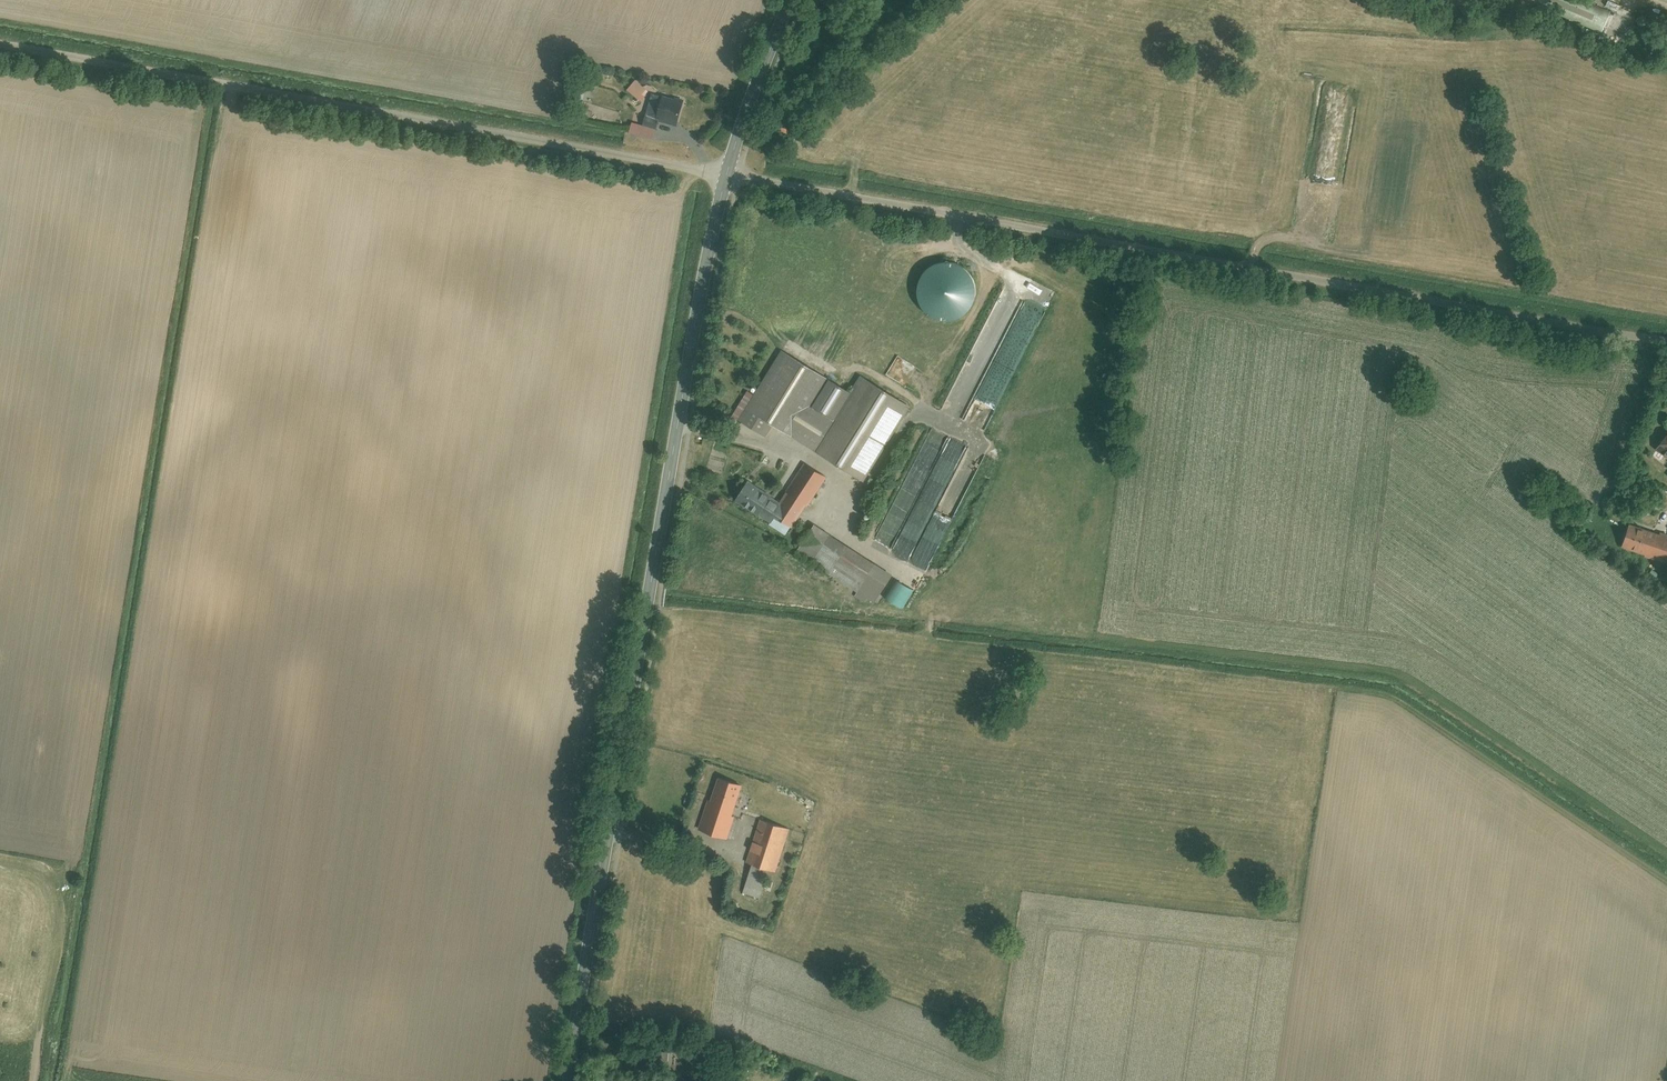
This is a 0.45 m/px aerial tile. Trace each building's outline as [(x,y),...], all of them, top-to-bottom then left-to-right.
[(642,122),(638,138),(657,141),(660,124),(681,128),(686,103),(653,97),(648,123),(642,122)] [(781,356),(750,411),(870,479),(913,404),(864,376),(837,424),(813,410),(829,383),(781,356)] [(1656,449),(1666,457),(1666,433),(1656,449)] [(804,463),(778,499),(753,480),(738,500),(767,521),(774,511),(789,522),(823,477),(804,463)] [(1666,563),(1666,536),(1623,524),(1619,538),(1628,541),(1626,551),(1666,563)] [(797,554),(861,598),(871,583),(839,561),(846,551),(814,529),(797,554)] [(741,784),(713,776),(697,826),(726,835),(741,784)] [(767,897),(787,827),(757,819),(744,864),(749,865),(742,890),(767,897)]
